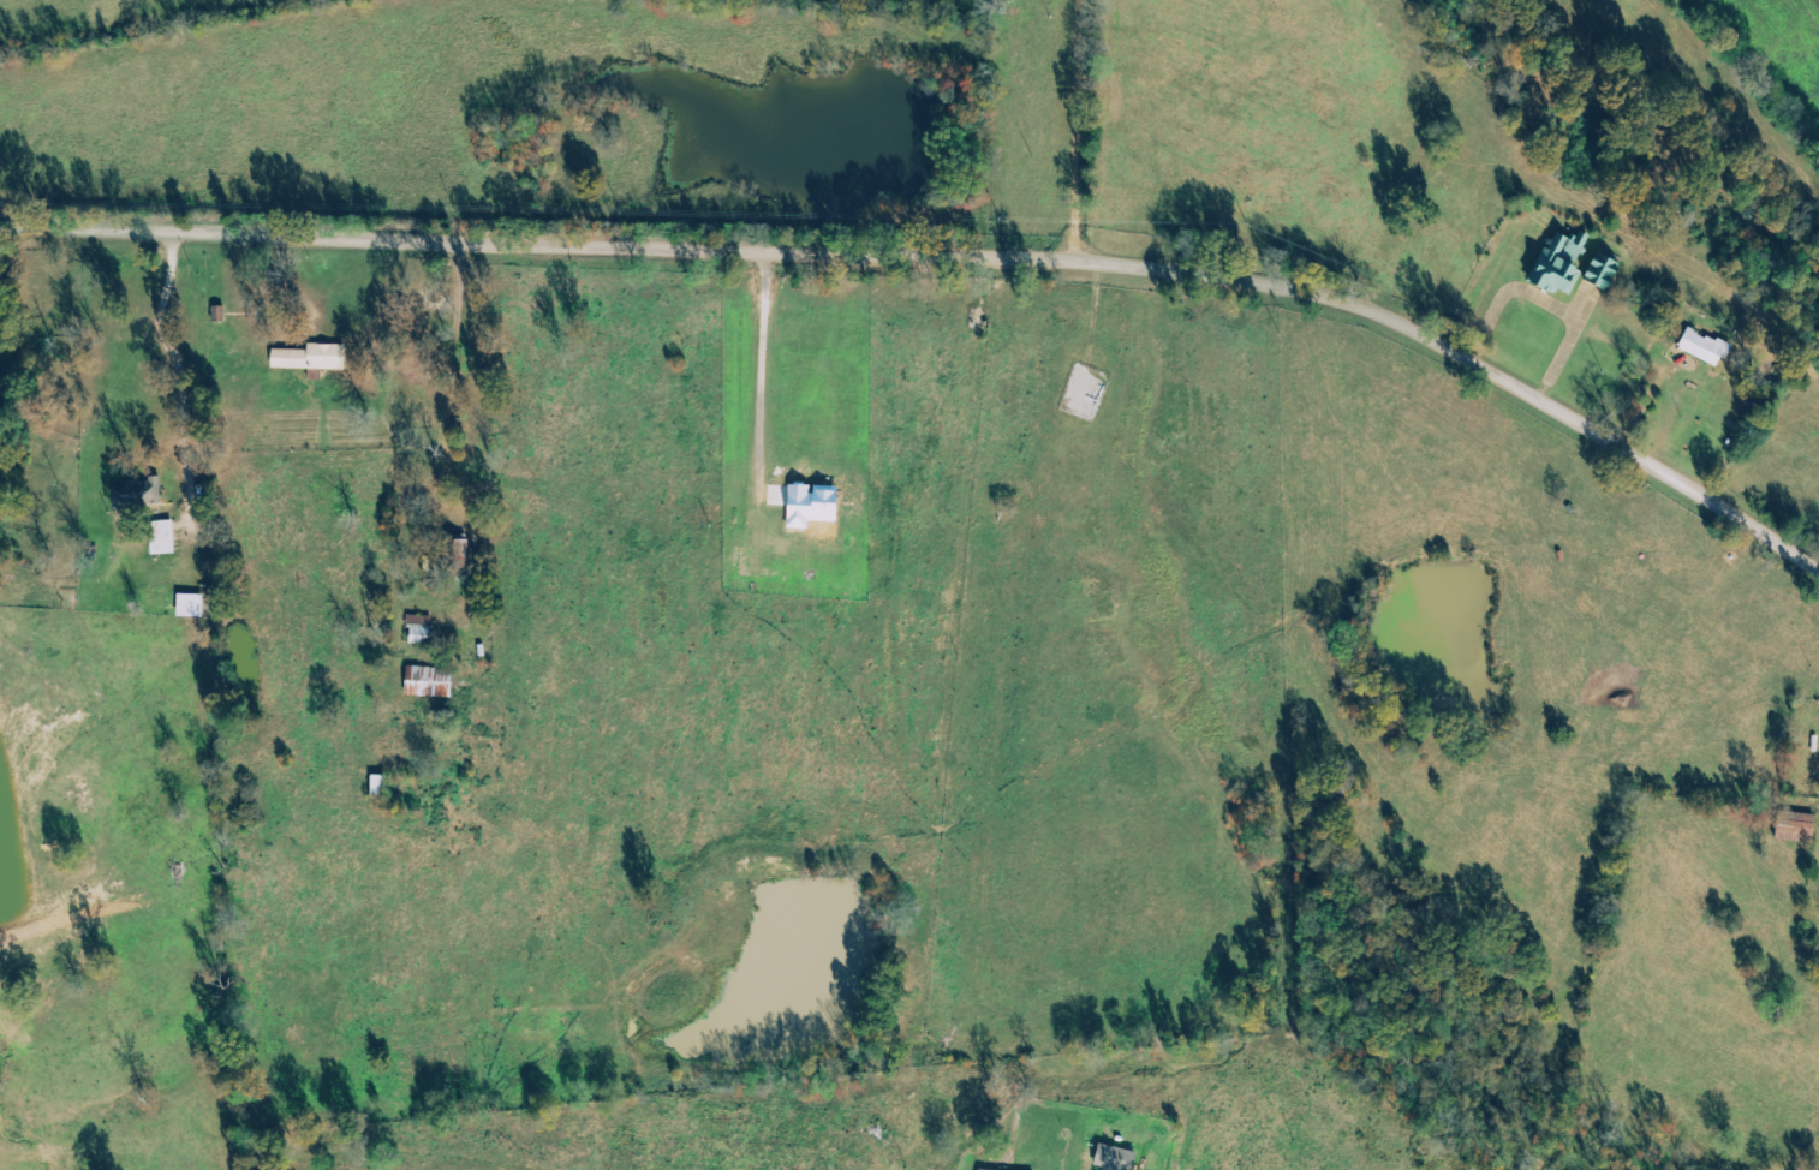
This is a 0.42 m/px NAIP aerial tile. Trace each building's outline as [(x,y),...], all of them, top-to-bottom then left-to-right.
[(1573,294),(1596,233),(1582,228),(1579,237),(1562,230),(1555,248),(1547,245),(1534,280),(1573,294)] [(1590,279),(1613,291),(1628,262),(1605,250),(1590,279)] [(1724,368),(1734,346),(1692,326),(1682,348),(1724,368)] [(276,348),(276,367),(350,369),(350,344),(311,343),(311,349),(276,348)] [(120,509),(166,503),(162,477),(117,484),(120,509)] [(844,522),(845,486),(817,485),(817,484),(794,484),(793,528),(813,529),(813,521),(844,522)] [(154,521),(155,554),(179,553),(178,520),(154,521)] [(181,616),(207,617),(208,594),(182,593),(181,616)] [(435,644),(436,616),(413,615),(412,643),(435,644)] [(410,696),(456,697),(457,668),(411,666),(410,696)] [(391,799),(392,775),(376,775),(375,799),(391,799)] [(1818,815),(1802,814),(1801,821),(1782,820),(1781,841),(1817,843),(1818,815)] [(1140,1153),(1104,1143),(1098,1164),(1117,1169),(1135,1169),(1140,1153)]
